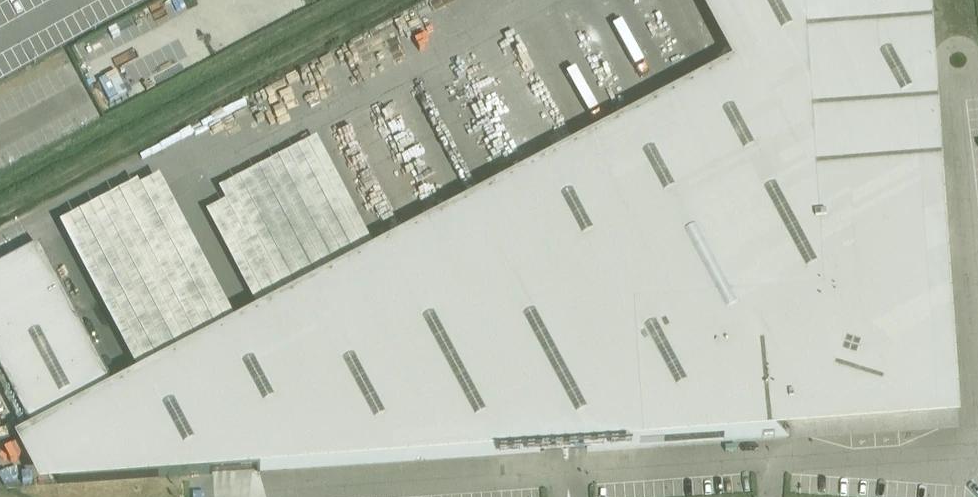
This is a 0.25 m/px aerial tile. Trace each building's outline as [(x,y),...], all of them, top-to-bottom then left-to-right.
[(0,265),(0,366),(34,430),(12,442),(34,485),(956,421),(931,58),(927,0),(697,0),(730,64),(116,387),(40,244),(0,265)]
